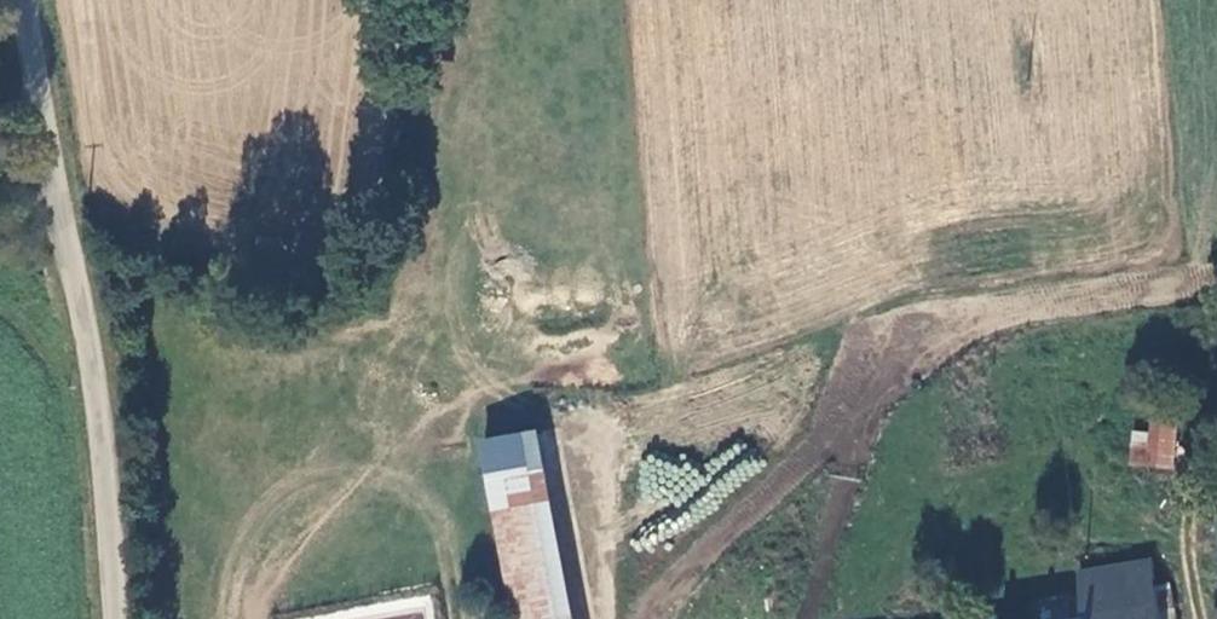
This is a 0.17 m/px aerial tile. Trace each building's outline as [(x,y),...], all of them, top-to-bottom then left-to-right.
[(1127,465),(1173,469),(1178,420),(1149,417),(1148,431),(1130,429),(1127,465)] [(557,466),(499,476),(524,618),(584,618),(557,466)] [(1153,558),(1081,570),(1085,593),(1054,598),(1058,618),(1164,618),(1153,558)]
